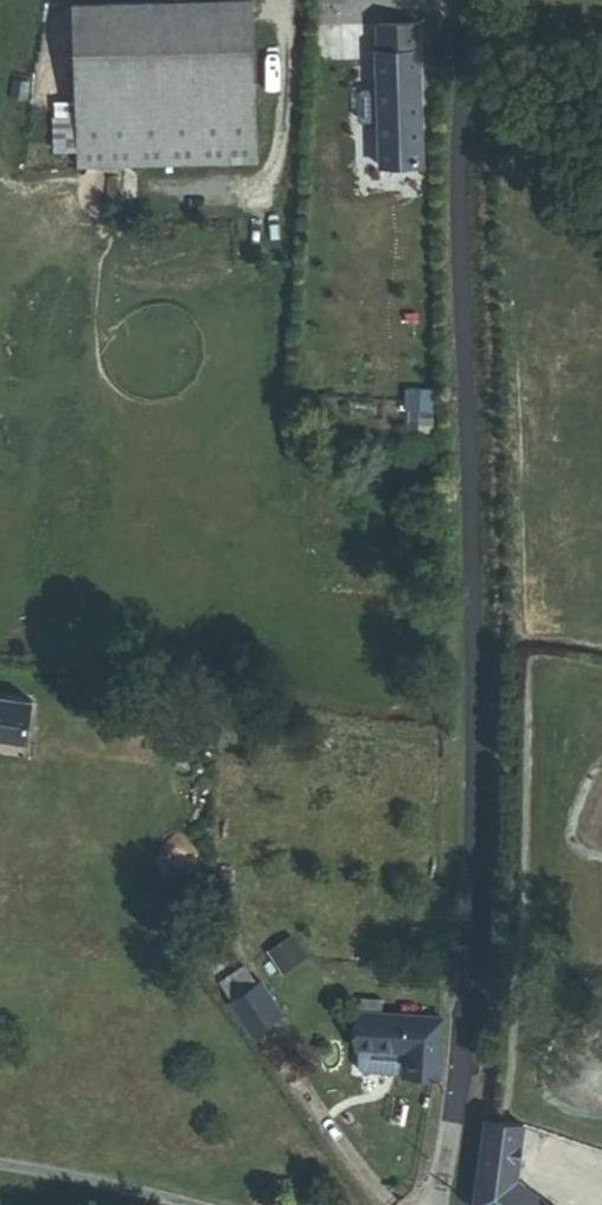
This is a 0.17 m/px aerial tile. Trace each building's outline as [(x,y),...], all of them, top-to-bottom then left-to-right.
[(74,2),(75,98),(253,96),(252,0),(233,0),(74,2)] [(418,166),(416,27),(377,28),(378,167),(418,166)] [(253,96),(75,98),(76,133),(53,134),(54,154),(76,154),(76,164),(254,162),(253,96)] [(28,743),(33,699),(0,695),(0,738),(28,743)] [(222,985),(234,999),(257,979),(246,965),(222,985)] [(256,1026),(283,1004),(261,977),(257,979),(234,999),(256,1026)] [(409,1057),(409,1080),(450,1081),(450,1022),(382,1021),(383,1008),(362,1007),(362,1056),(409,1057)] [(490,1121),(478,1204),(553,1204),(518,1179),(525,1127),(490,1121)]
